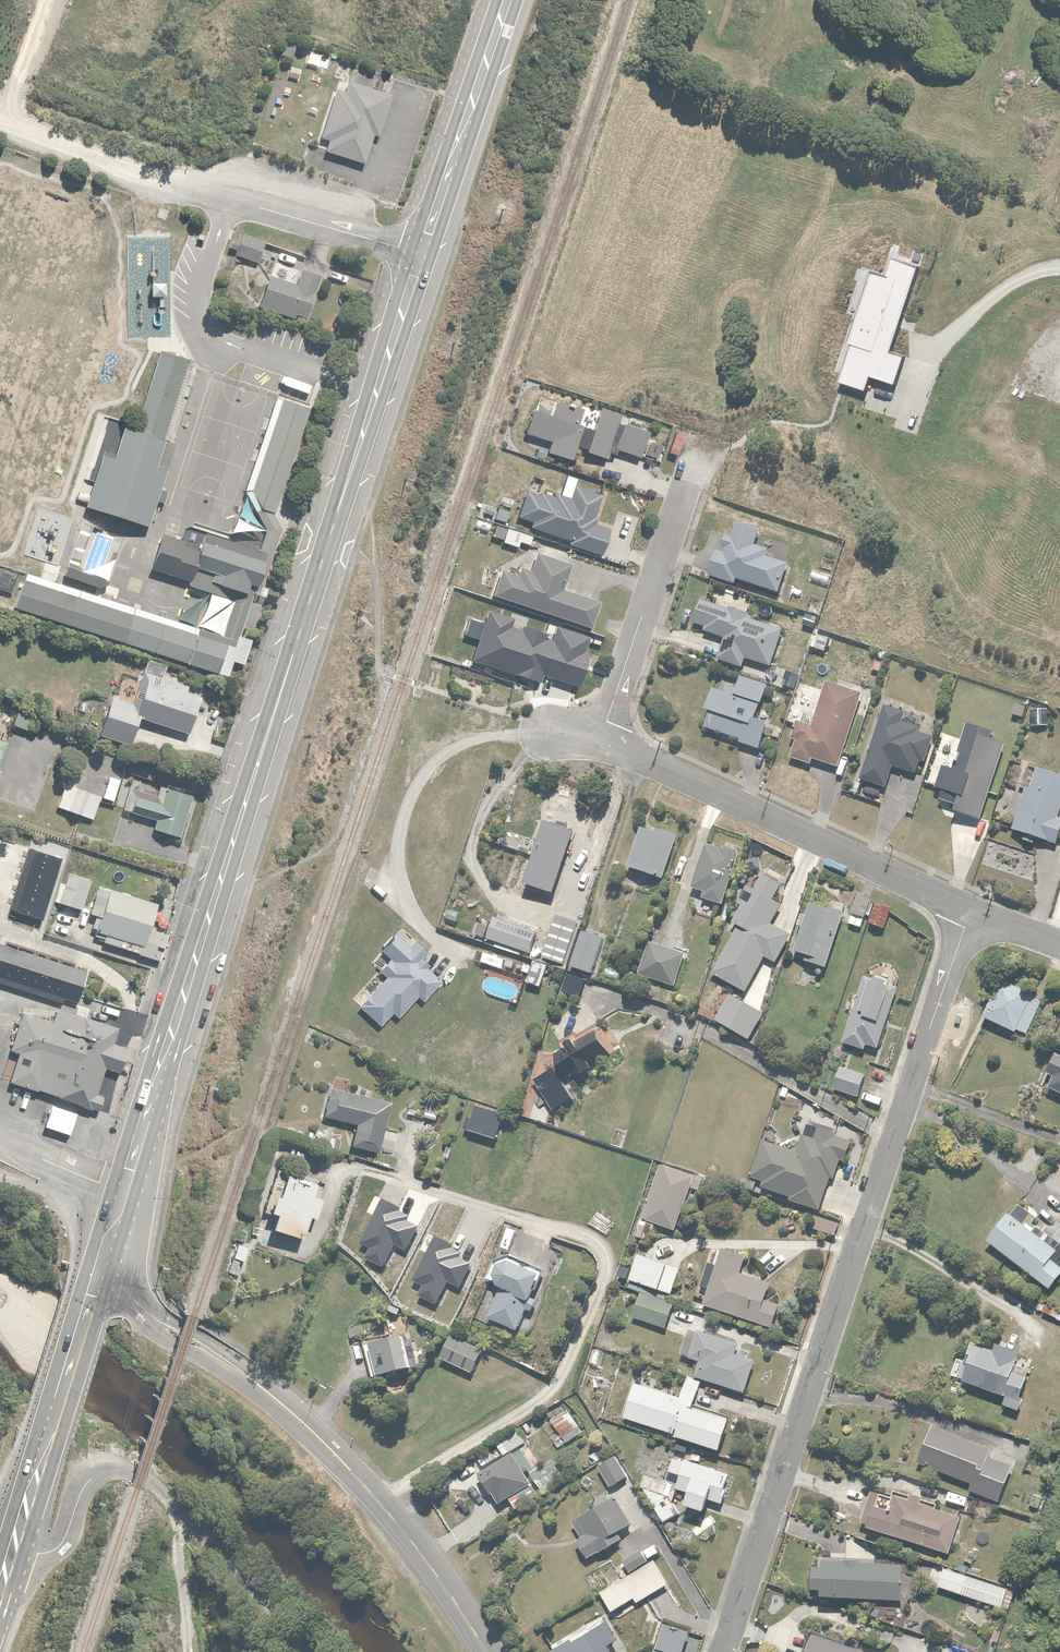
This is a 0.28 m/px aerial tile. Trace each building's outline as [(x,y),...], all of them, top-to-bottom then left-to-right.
[(388,91),(345,80),(342,90),(330,87),(317,138),(323,139),(319,151),(363,162),(371,132),(378,134),(388,91)] [(232,255),(233,255),(254,261),(260,239),(238,233),(232,255)] [(267,277),(259,305),(304,318),(316,277),(298,272),(294,285),(267,277)] [(986,312),(982,325),(999,331),(1003,318),(986,312)] [(133,518),(186,352),(148,339),(113,446),(102,443),(83,502),(133,518)] [(310,403),(276,392),(240,502),(275,513),(310,403)] [(527,408),(520,431),(547,439),(543,451),(568,458),(572,444),(580,446),(585,428),(574,425),(580,405),(552,397),(547,414),(527,408)] [(597,405),(582,448),(582,449),(603,456),(618,412),(597,405)] [(621,419),(612,446),(638,455),(647,428),(621,419)] [(600,494),(571,484),(566,496),(553,492),(552,495),(539,490),(538,493),(522,488),(513,515),(529,520),(527,526),(566,539),(565,542),(597,553),(606,527),(595,524),(597,518),(593,516),(600,494)] [(494,507),(491,517),(504,522),(508,512),(494,507)] [(90,523),(76,519),(59,570),(73,575),(90,523)] [(715,548),(707,573),(733,583),(735,577),(775,592),(791,549),(756,535),(759,528),(736,520),(729,536),(722,533),(716,549),(715,548)] [(272,551),(200,529),(188,566),(214,574),(211,585),(239,594),(242,583),(259,589),(272,551)] [(194,548),(158,536),(148,567),(184,579),(194,548)] [(566,562),(535,551),(532,559),(525,556),(522,567),(519,566),(516,574),(497,567),(488,593),(588,628),(597,602),(557,588),(566,562)] [(9,592),(16,571),(0,566),(0,589),(9,592)] [(194,624),(22,570),(12,600),(184,655),(194,624)] [(727,608),(698,598),(690,621),(702,625),(701,630),(721,637),(714,657),(742,666),(745,657),(774,667),(788,627),(747,613),(747,611),(728,604),(727,608)] [(812,636),(810,648),(826,651),(829,640),(812,636)] [(165,663),(142,656),(128,701),(107,695),(96,732),(127,741),(135,717),(186,732),(197,694),(185,691),(187,683),(162,676),(165,663)] [(574,656),(571,663),(594,671),(596,663),(574,656)] [(712,679),(701,707),(707,709),(701,725),(739,738),(738,741),(753,747),(763,721),(753,717),(765,683),(739,673),(734,687),(712,679)] [(780,734),(793,739),(787,756),(809,764),(811,757),(834,765),(852,714),(865,719),(873,696),(825,679),(817,700),(796,692),(780,734)] [(883,703),(858,777),(884,786),(891,765),(915,773),(919,758),(922,759),(930,734),(918,730),(920,725),(911,722),(914,714),(906,711),(883,703)] [(1029,712),(1029,724),(1046,725),(1046,712),(1029,712)] [(975,821),(976,818),(1004,742),(992,737),(994,732),(965,721),(951,762),(938,757),(927,788),(935,791),(933,796),(949,802),(946,811),(975,821)] [(1010,829),(1055,842),(1059,825),(1059,819),(1055,817),(1059,799),(1059,773),(1034,766),(1027,788),(1022,787),(1010,829)] [(96,795),(61,783),(54,805),(89,816),(96,795)] [(125,786),(119,809),(152,819),(150,828),(177,836),(189,794),(160,786),(157,796),(125,786)] [(638,825),(624,864),(661,877),(677,833),(655,826),(653,831),(638,825)] [(547,886),(555,863),(565,866),(562,874),(571,877),(574,869),(581,871),(592,836),(564,828),(560,843),(542,838),(538,851),(530,848),(520,877),(547,886)] [(722,847),(704,841),(689,886),(700,890),(698,895),(719,902),(737,849),(723,844),(722,847)] [(88,877),(63,869),(54,900),(78,908),(88,877)] [(736,924),(709,970),(743,990),(763,956),(771,960),(788,931),(769,920),(779,904),(772,899),(782,882),(761,870),(750,888),(744,884),(735,901),(740,904),(730,921),(736,924)] [(154,901),(94,882),(85,912),(95,915),(89,933),(100,937),(99,940),(153,958),(162,930),(146,925),(154,901)] [(854,892),(846,921),(860,925),(863,915),(867,916),(872,897),(854,892)] [(799,957),(821,966),(842,911),(811,899),(805,914),(797,911),(794,921),(801,924),(790,952),(800,956),(799,957)] [(874,901),(867,923),(883,929),(890,906),(874,901)] [(479,919),(474,936),(492,942),(490,947),(519,956),(521,951),(527,953),(534,932),(491,918),(489,922),(479,919)] [(390,1012),(394,1015),(415,993),(421,999),(440,978),(425,964),(427,962),(421,956),(427,950),(402,927),(395,934),(393,932),(377,949),(385,957),(374,969),(381,975),(354,1004),(377,1026),(390,1012)] [(583,934),(573,968),(594,974),(604,940),(583,934)] [(647,938),(635,972),(670,985),(682,951),(647,938)] [(0,943),(0,980),(73,1002),(83,968),(0,943)] [(480,950),(476,963),(494,968),(498,955),(480,950)] [(525,973),(523,982),(540,987),(546,963),(530,958),(528,965),(518,962),(515,970),(525,973)] [(583,978),(561,973),(557,991),(579,996),(583,978)] [(860,973),(838,1040),(863,1048),(864,1045),(874,1048),(896,985),(860,973)] [(1042,998),(997,978),(979,1016),(1015,1032),(1016,1030),(1026,1034),(1042,998)] [(728,991),(712,1017),(746,1039),(762,1013),(728,991)] [(16,1050),(5,1080),(82,1107),(99,1061),(108,1064),(121,1028),(46,1001),(42,1012),(17,1003),(1,1044),(16,1050)] [(589,1062),(610,1052),(596,1025),(577,1034),(575,1031),(557,1040),(560,1047),(551,1052),(562,1074),(570,1069),(573,1074),(590,1066),(589,1062)] [(1053,1051),(1043,1071),(1048,1074),(1043,1085),(1059,1093),(1059,1054),(1053,1051)] [(839,1066),(832,1089),(860,1097),(866,1075),(839,1066)] [(549,1067),(530,1079),(551,1110),(570,1098),(549,1067)] [(385,1098),(327,1086),(321,1115),(351,1122),(346,1143),(374,1149),(385,1098)] [(437,1101),(424,1100),(423,1117),(436,1118),(437,1101)] [(74,1111),(48,1102),(40,1124),(67,1133),(74,1111)] [(503,1112),(473,1102),(465,1128),(495,1138),(503,1112)] [(816,1125),(812,1138),(806,1136),(800,1134),(795,1149),(780,1144),(760,1137),(747,1176),(759,1180),(757,1186),(788,1197),(786,1202),(815,1211),(827,1174),(831,1175),(837,1158),(848,1162),(856,1138),(824,1127),(816,1125)] [(659,1164),(639,1217),(674,1230),(693,1176),(659,1164)] [(313,1179),(278,1168),(271,1190),(268,1189),(263,1207),(268,1208),(263,1223),(296,1233),(302,1214),(309,1216),(315,1194),(309,1192),(313,1179)] [(1041,1238),(1046,1232),(1037,1226),(1034,1223),(1038,1218),(1017,1202),(1008,1213),(1005,1210),(983,1238),(1045,1287),(1059,1268),(1059,1266),(1050,1258),(1056,1250),(1041,1238)] [(815,1214),(810,1226),(830,1235),(836,1222),(815,1214)] [(654,1225),(640,1220),(634,1235),(648,1240),(654,1225)] [(1049,1237),(1059,1246),(1059,1223),(1049,1237)] [(245,1247),(234,1243),(225,1270),(236,1274),(245,1247)] [(705,1287),(700,1303),(772,1326),(779,1304),(762,1298),(768,1280),(739,1270),(744,1254),(720,1246),(714,1266),(705,1263),(698,1285),(705,1287)] [(483,1278),(497,1282),(483,1314),(514,1327),(523,1305),(530,1308),(533,1300),(524,1296),(529,1284),(534,1286),(541,1269),(503,1253),(490,1257),(483,1278)] [(680,1268),(634,1253),(626,1279),(672,1294),(680,1268)] [(423,1266),(422,1270),(405,1306),(440,1322),(452,1295),(458,1298),(474,1262),(457,1254),(447,1276),(423,1266)] [(639,1292),(631,1317),(664,1328),(672,1303),(639,1292)] [(732,1353),(736,1341),(688,1325),(678,1354),(695,1360),(690,1375),(743,1392),(753,1360),(732,1353)] [(481,1348),(448,1333),(437,1356),(470,1372),(481,1348)] [(402,1334),(367,1341),(374,1373),(409,1366),(402,1334)] [(954,1355),(947,1373),(1003,1395),(999,1404),(1015,1410),(1020,1397),(1016,1396),(1031,1357),(993,1342),(990,1350),(969,1341),(962,1358),(954,1355)] [(474,1376),(451,1367),(447,1377),(471,1385),(474,1376)] [(620,1416),(673,1434),(717,1448),(727,1415),(691,1403),(699,1380),(686,1376),(679,1397),(631,1381),(620,1416)] [(1008,1424),(1014,1411),(1005,1407),(999,1420),(1008,1424)] [(564,1410),(540,1426),(557,1450),(581,1434),(564,1410)] [(989,1448),(928,1423),(913,1460),(966,1482),(964,1488),(994,1500),(1008,1464),(986,1455),(989,1448)] [(503,1458),(475,1473),(488,1497),(492,1494),(498,1505),(509,1499),(514,1509),(540,1495),(538,1491),(561,1479),(550,1458),(537,1465),(517,1428),(494,1441),(503,1458)] [(613,1453),(595,1464),(607,1485),(625,1475),(613,1453)] [(729,1473),(671,1455),(670,1458),(664,1478),(674,1482),(672,1488),(685,1492),(681,1505),(700,1511),(704,1497),(720,1502),(729,1473)] [(642,1485),(645,1475),(632,1470),(629,1480),(642,1485)] [(869,1510),(864,1526),(947,1552),(959,1516),(920,1503),(922,1497),(908,1493),(907,1497),(890,1492),(889,1495),(869,1489),(863,1508),(869,1510)] [(1043,1497),(1031,1492),(1026,1504),(1038,1509),(1043,1497)] [(668,1495),(652,1507),(664,1524),(680,1513),(668,1495)] [(622,1529),(630,1525),(615,1497),(570,1522),(578,1536),(573,1539),(583,1557),(625,1534),(622,1529)] [(621,1562),(626,1571),(657,1553),(652,1544),(621,1562)] [(818,1589),(818,1594),(901,1598),(903,1561),(820,1558),(819,1564),(810,1564),(809,1589),(818,1589)] [(652,1559),(598,1591),(612,1614),(666,1582),(652,1559)] [(944,1567),(937,1586),(1001,1607),(1007,1589),(944,1567)] [(1011,1571),(1005,1583),(1015,1587),(1020,1575),(1011,1571)] [(616,1638),(605,1617),(547,1648),(549,1651),(612,1651),(607,1643),(616,1638)] [(652,1624),(644,1621),(638,1634),(647,1637),(652,1624)] [(653,1647),(670,1651),(681,1651),(688,1630),(660,1622),(653,1647)] [(804,1651),(869,1651),(812,1631),(804,1651)]
